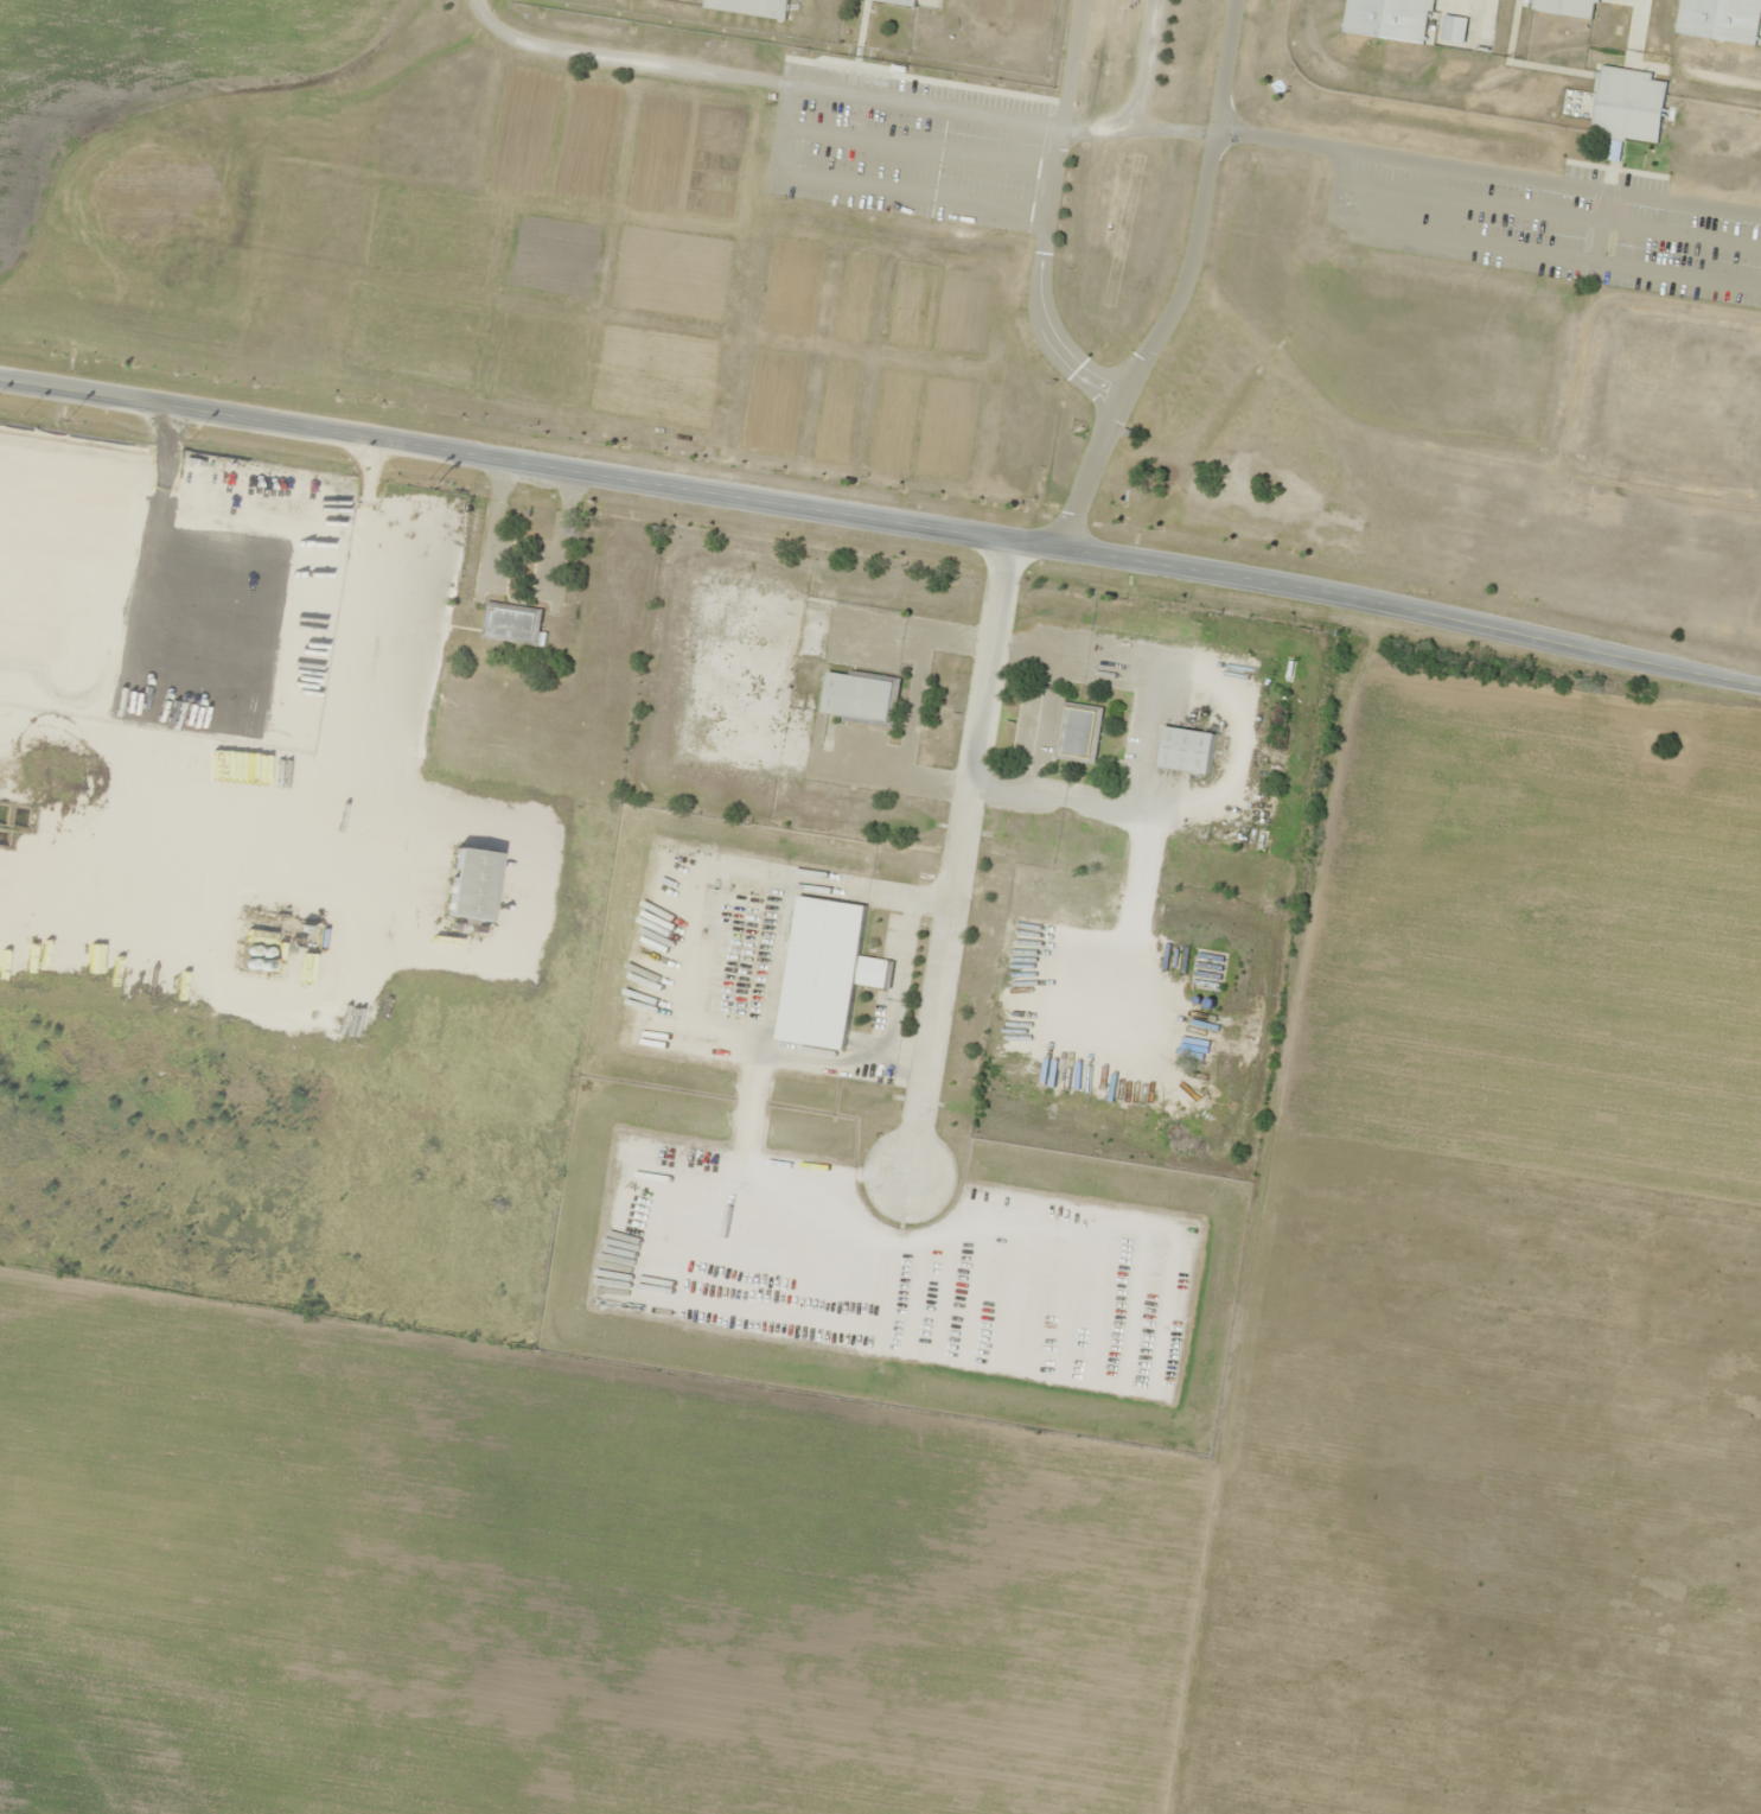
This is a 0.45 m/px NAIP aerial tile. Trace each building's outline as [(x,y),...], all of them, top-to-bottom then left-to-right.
[(784,18),(787,0),(704,0),(703,8),(784,18)] [(1342,31),(1424,41),(1430,0),(1346,0),(1342,31)] [(1592,18),(1594,0),(1532,0),(1531,10),(1592,18)] [(1675,33),(1757,43),(1760,8),(1760,0),(1679,0),(1675,33)] [(1665,81),(1649,78),(1650,72),(1598,65),(1589,133),(1657,142),(1665,81)] [(536,645),(541,609),(487,601),(482,638),(536,645)] [(891,724),(896,680),(825,672),(820,716),(891,724)] [(1092,763),(1099,706),(1061,702),(1054,759),(1092,763)] [(1212,733),(1163,725),(1157,766),(1206,774),(1212,733)] [(493,854),(452,848),(443,916),(484,921),(493,854)] [(763,893),(713,886),(710,911),(759,918),(763,893)] [(776,1040),(842,1049),(851,984),(883,988),(887,960),(857,956),(864,905),(796,896),(776,1040)]
